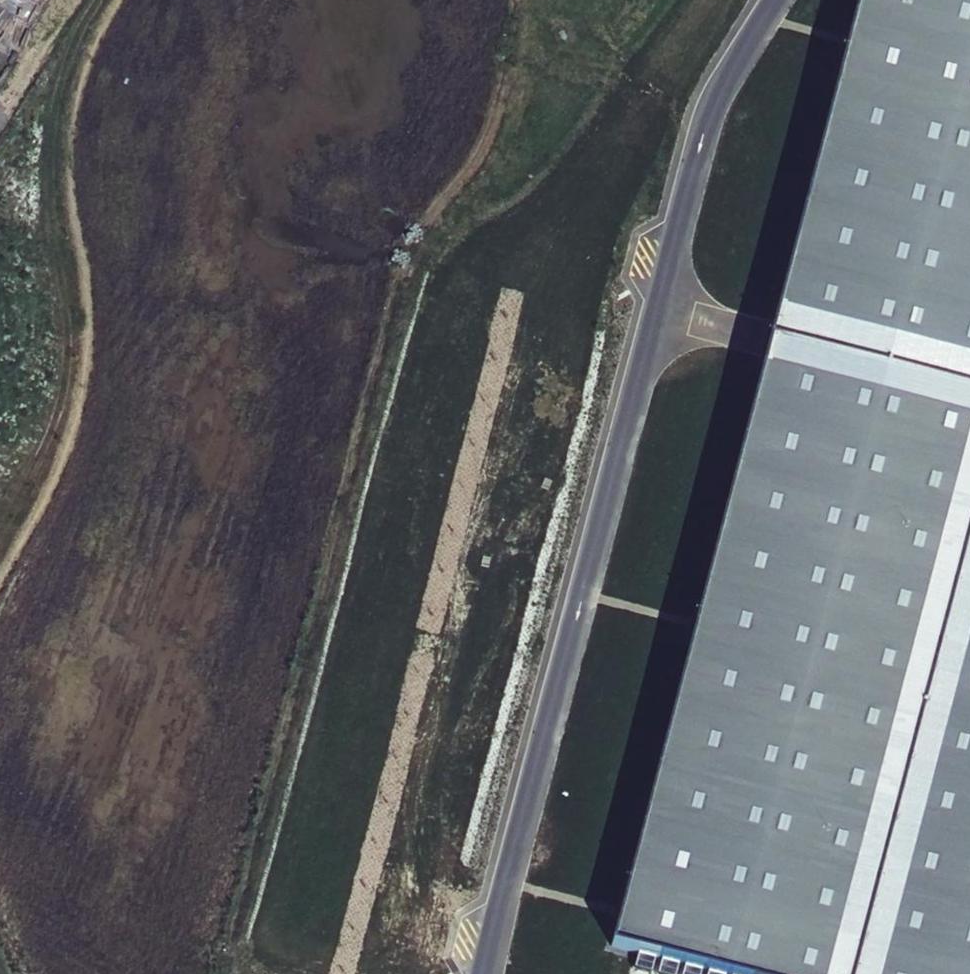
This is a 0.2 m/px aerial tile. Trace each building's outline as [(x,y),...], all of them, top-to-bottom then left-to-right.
[(611,944),(728,973),(969,973),(969,0),(858,0),(611,944)]
